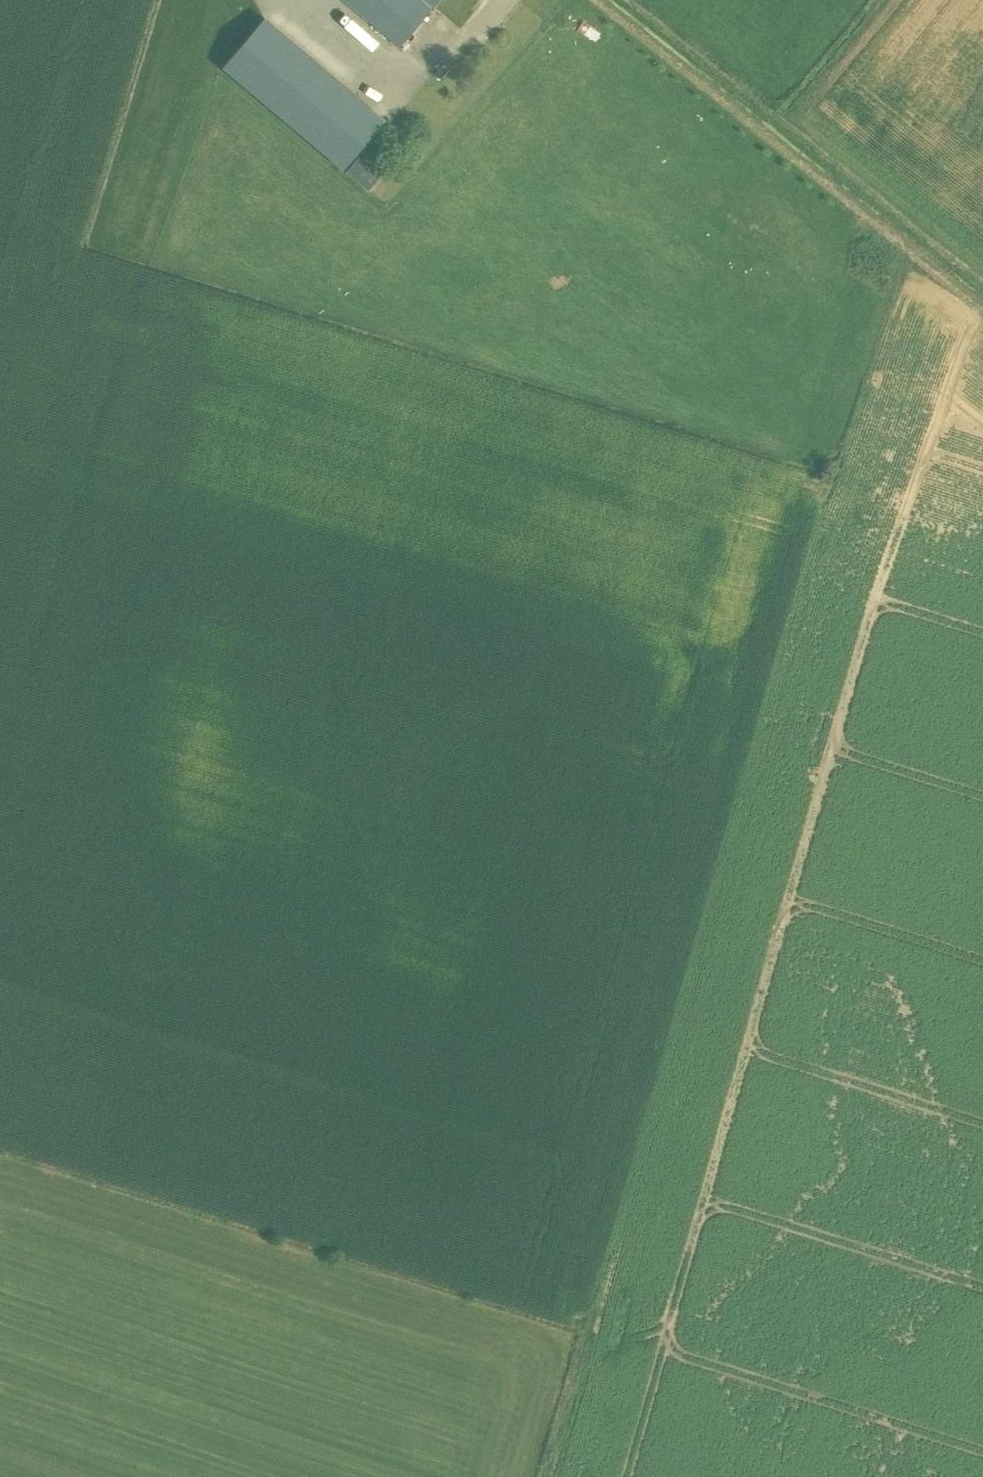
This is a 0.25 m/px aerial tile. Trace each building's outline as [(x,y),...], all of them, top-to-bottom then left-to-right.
[(399,47),(439,0),(343,0),(399,47)] [(343,169),(386,117),(266,16),(223,68),(343,169)] [(348,165),(369,184),(382,170),(360,150),(348,165)]
